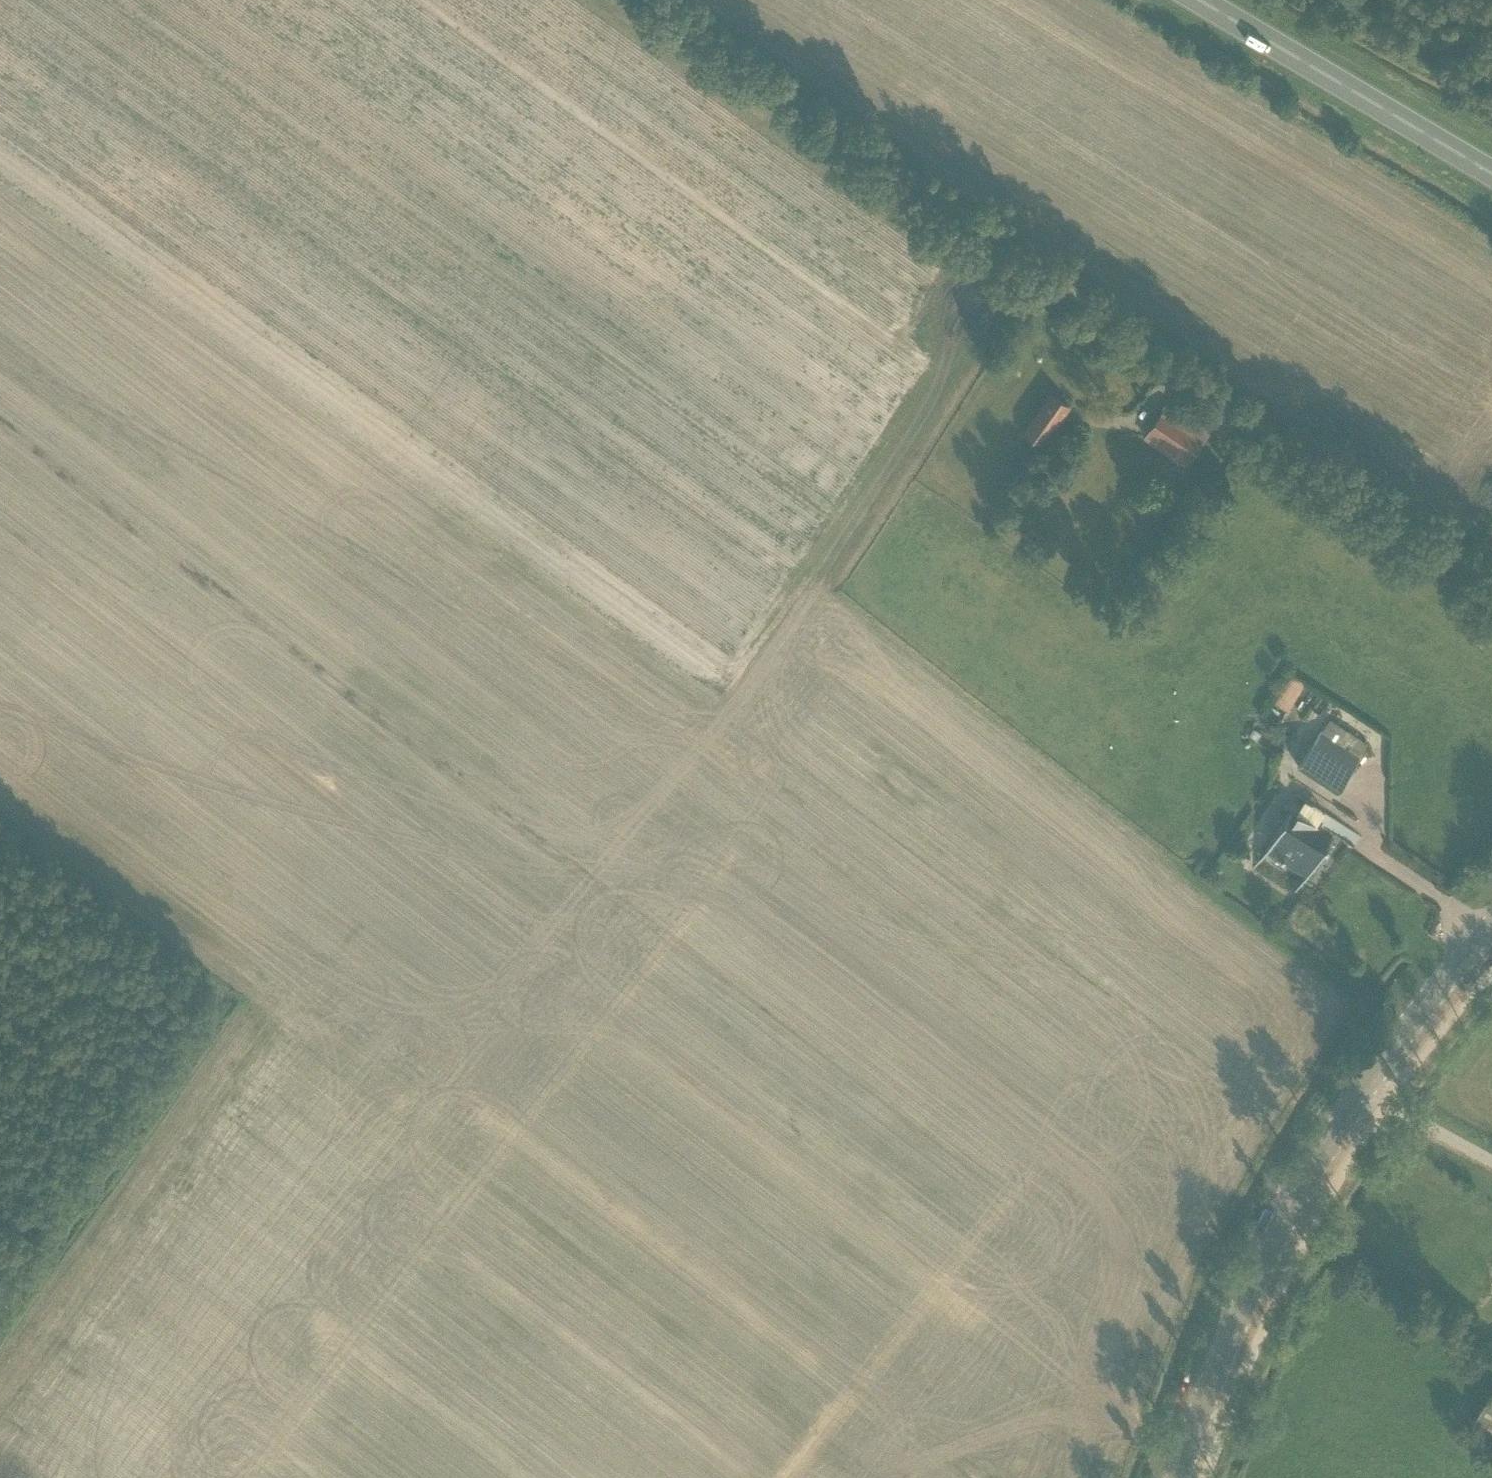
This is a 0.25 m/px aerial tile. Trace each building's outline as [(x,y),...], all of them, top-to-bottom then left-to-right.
[(1031,425),(1025,433),(1042,445),(1048,437),(1070,406),(1053,394),(1031,425)] [(1191,458),(1203,441),(1202,441),(1208,432),(1169,405),(1163,414),(1151,430),(1191,458)] [(1273,701),(1288,710),(1305,682),(1290,673),(1273,701)] [(1297,765),(1338,792),(1361,757),(1320,730),(1297,765)] [(1331,840),(1315,829),(1318,824),(1298,812),(1295,816),(1290,813),(1269,844),(1311,871),(1331,840)]
